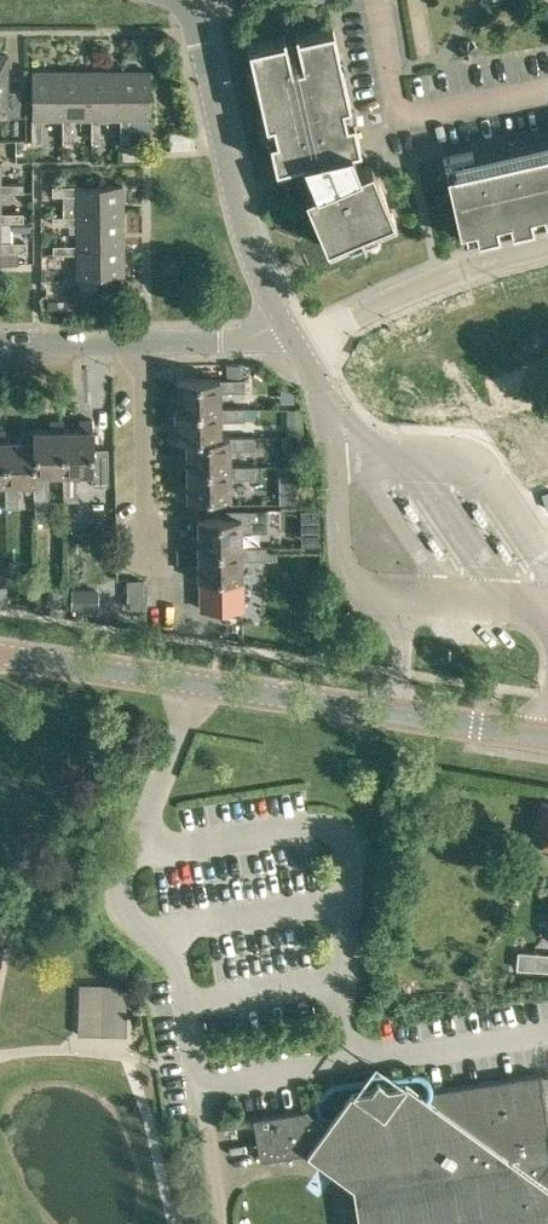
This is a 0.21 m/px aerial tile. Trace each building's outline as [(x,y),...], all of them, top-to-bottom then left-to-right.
[(343,70),(336,71),(333,56),(340,55),(334,27),(299,34),(298,30),(296,31),(303,64),(293,66),(285,33),(283,34),(284,38),(249,45),(255,74),(262,72),(266,87),(259,89),(266,122),(273,121),(277,136),(270,138),(276,166),(305,159),(315,186),(305,190),(329,248),(348,240),(345,234),(359,228),(364,240),(366,239),(361,227),(374,222),(377,228),(396,220),(371,162),(360,167),(352,149),(361,147),(343,70)] [(477,48),(471,39),(461,40),(457,49),(462,58),(472,57),(477,48)] [(7,107),(7,115),(21,115),(20,89),(8,89),(8,53),(0,53),(0,107),(7,107)] [(42,117),(62,117),(62,71),(32,71),(32,117),(32,140),(42,140),(42,117)] [(71,117),(91,117),(91,71),(62,71),(62,117),(62,141),(71,141),(71,117)] [(100,117),(120,117),(120,71),(91,71),(91,117),(91,141),(100,141),(100,117)] [(129,141),(129,117),(151,117),(150,71),(120,71),(120,117),(121,141),(129,141)] [(122,158),(140,157),(140,143),(122,143),(122,158)] [(448,172),(445,158),(473,152),(473,150),(443,157),(462,241),(547,222),(547,150),(448,172)] [(23,191),(23,182),(0,182),(0,191),(23,191)] [(77,214),(123,213),(123,183),(77,184),(52,184),(52,194),(77,194),(77,214)] [(0,220),(24,220),(23,211),(0,211),(0,220)] [(77,243),(123,243),(123,213),(77,214),(53,214),(53,223),(77,223),(77,243)] [(0,220),(0,250),(23,250),(23,240),(0,240),(0,220)] [(123,243),(77,243),(53,244),(53,252),(77,252),(78,273),(124,273),(123,243)] [(58,298),(48,298),(48,308),(59,307),(58,298)] [(226,378),(240,377),(240,364),(226,364),(226,378)] [(532,373),(518,378),(522,387),(535,382),(532,373)] [(220,407),(220,391),(245,390),(244,377),(220,378),(220,377),(176,377),(176,395),(166,395),(167,409),(176,408),(176,407),(220,407)] [(509,382),(496,387),(499,396),(513,391),(509,382)] [(535,382),(522,387),(525,396),(539,392),(535,382)] [(496,387),(482,392),(485,401),(499,396),(496,387)] [(513,391),(499,396),(502,405),(516,400),(513,391)] [(539,392),(525,396),(529,406),(542,401),(539,392)] [(499,396),(485,401),(489,410),(502,405),(499,396)] [(516,400),(502,405),(506,414),(519,409),(516,400)] [(542,401),(529,406),(532,415),(546,410),(542,401)] [(502,405),(489,410),(492,419),(506,414),(502,405)] [(220,407),(176,407),(176,408),(177,424),(167,424),(167,437),(186,436),(186,435),(221,435),(220,420),(245,419),(245,407),(220,407)] [(287,407),(287,421),(302,421),(302,407),(287,407)] [(519,409),(506,414),(509,423),(523,418),(519,409)] [(506,414),(492,419),(495,428),(509,423),(506,414)] [(63,428),(64,428),(63,418),(50,418),(50,428),(33,428),(34,480),(34,497),(35,497),(35,505),(47,504),(47,497),(47,471),(63,471),(64,471),(63,428)] [(64,471),(63,471),(63,497),(76,496),(76,470),(93,470),(93,483),(109,483),(109,446),(94,446),(94,427),(92,427),(93,418),(79,418),(79,428),(64,428),(63,428),(64,471)] [(23,438),(6,438),(5,438),(6,481),(5,481),(6,506),(18,506),(18,481),(34,480),(33,428),(23,429),(23,438)] [(177,466),(187,466),(187,465),(230,465),(230,449),(255,448),(254,435),(230,436),(230,435),(221,435),(186,435),(186,436),(187,453),(177,453),(177,466)] [(285,457),(293,456),(290,435),(282,436),(285,457)] [(187,465),(187,466),(187,481),(178,482),(178,495),(231,494),(231,478),(255,477),(255,465),(230,465),(187,465)] [(280,466),(280,484),(299,484),(296,466),(280,466)] [(198,546),(241,545),(241,529),(266,529),(266,508),(224,508),(224,517),(198,517),(198,535),(191,535),(191,546),(198,546)] [(302,526),(320,525),(320,508),(302,509),(302,526)] [(241,545),(198,546),(198,564),(191,564),(191,577),(198,576),(199,606),(242,605),(241,558),(266,558),(266,545),(241,545)] [(540,797),(528,837),(547,843),(547,799),(540,797)] [(518,950),(518,952),(515,952),(514,965),(517,965),(517,968),(547,970),(547,953),(518,950)] [(90,984),(90,1034),(137,1035),(137,985),(90,984)] [(540,1072),(421,1091),(406,1080),(387,1083),(378,1076),(371,1085),(352,1088),(326,1124),(306,1108),(253,1117),(260,1159),(307,1151),(353,1184),(359,1223),(547,1223),(547,1184),(538,1177),(547,1163),(547,1127),(540,1072)]
